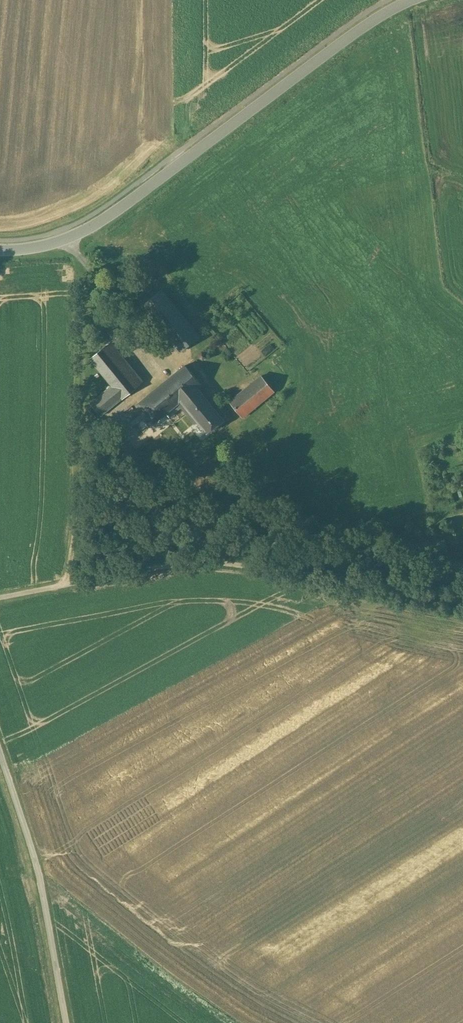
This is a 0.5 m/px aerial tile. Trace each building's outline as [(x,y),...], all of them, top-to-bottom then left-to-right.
[(193,331),(160,290),(142,305),(180,352),(198,337),(193,331)] [(138,386),(105,346),(90,358),(112,386),(122,398),(122,399),(138,386)] [(184,366),(138,403),(153,423),(165,413),(180,401),(196,388),(200,385),(184,366)] [(261,376),(229,402),(242,417),(273,391),(261,376)] [(112,386),(90,403),(100,416),(122,398),(112,386)] [(222,420),(196,388),(180,401),(189,411),(186,414),(194,424),(197,421),(206,433),(222,420)] [(180,401),(165,413),(174,423),(186,414),(189,411),(180,401)] [(427,539),(416,543),(418,550),(429,547),(427,539)]
